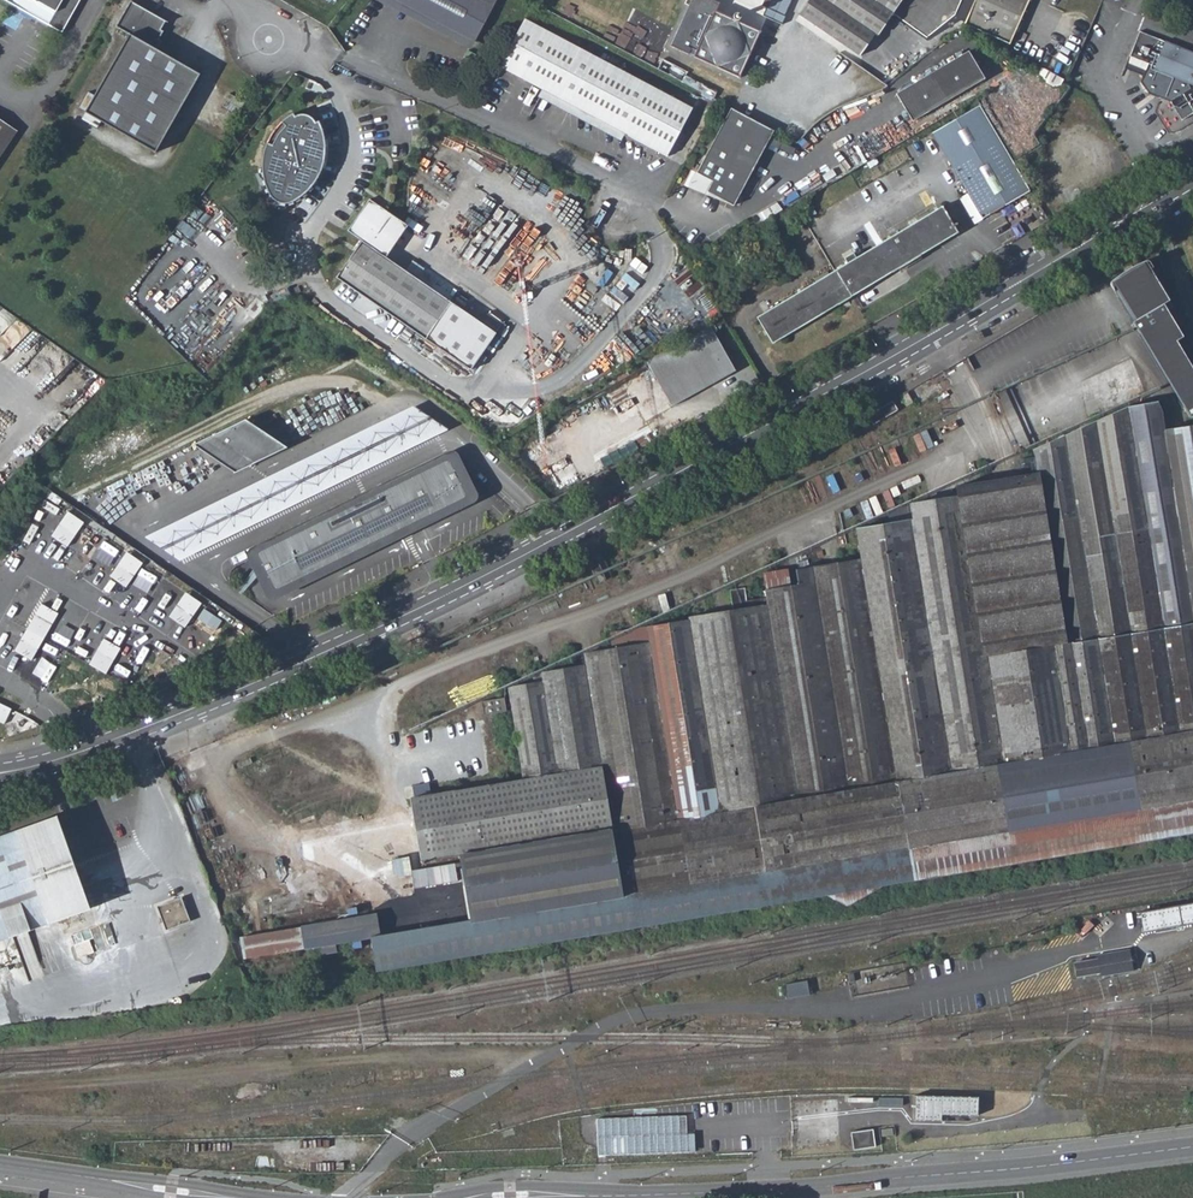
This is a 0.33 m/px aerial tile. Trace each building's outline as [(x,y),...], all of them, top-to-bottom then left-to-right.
[(63,33),(81,0),(5,0),(63,33)] [(471,50),(497,0),(496,0),(373,0),(471,50)] [(714,12),(718,4),(711,0),(691,0),(690,1),(714,12)] [(761,17),(781,26),(792,0),(770,0),(766,9),(765,8),(761,17)] [(791,10),(798,14),(808,0),(798,0),(791,10)] [(798,14),(859,55),(874,32),(878,34),(901,0),(808,0),(798,14)] [(963,25),(975,31),(1009,44),(1028,0),(974,0),(972,4),(963,25)] [(669,46),(738,78),(759,32),(737,22),(740,16),(734,13),(731,19),(714,12),(690,1),(669,46)] [(131,36),(84,115),(153,156),(198,77),(157,52),(162,43),(159,42),(164,33),(162,32),(167,23),(132,2),(117,28),(131,36)] [(523,21),(498,68),(541,90),(625,134),(668,156),(693,109),(523,21)] [(1138,32),(1122,69),(1140,77),(1138,83),(1146,93),(1167,102),(1179,122),(1192,113),(1192,56),(1138,32)] [(894,92),(910,120),(983,78),(967,50),(894,92)] [(541,90),(537,98),(621,142),(625,134),(541,90)] [(231,93),(224,105),(239,114),(246,101),(231,93)] [(979,104),(932,132),(982,218),(1029,190),(979,104)] [(731,108),(697,173),(713,181),(707,192),(734,206),(774,131),(731,108)] [(262,164),(262,165),(264,182),(269,195),(278,202),(288,203),(292,202),(300,197),(313,185),(320,171),(325,154),(324,137),(318,121),(315,123),(312,119),(307,116),(300,114),(294,117),(293,114),(281,123),(272,134),(265,148),(262,164)] [(18,132),(0,120),(0,158),(18,132)] [(694,172),(686,188),(734,206),(707,192),(713,181),(697,173),(694,172)] [(470,370),(496,333),(417,279),(422,271),(410,263),(405,271),(385,257),(407,226),(369,199),(347,231),(361,241),(336,278),(470,370)] [(846,263),(835,270),(851,297),(958,233),(941,206),(855,258),(852,253),(843,258),(846,263)] [(410,263),(422,271),(424,269),(412,261),(410,263)] [(1111,281),(1135,321),(1132,322),(1189,418),(1192,416),(1192,380),(1171,343),(1181,337),(1161,305),(1167,301),(1144,262),(1111,281)] [(835,270),(755,317),(772,344),(851,297),(835,270)] [(707,322),(642,358),(670,408),(735,371),(707,322)] [(890,401),(866,414),(871,423),(894,409),(890,401)] [(412,407),(142,536),(159,548),(176,559),(446,430),(429,419),(412,407)] [(963,489),(965,501),(964,502),(1020,861),(1192,832),(1192,430),(1167,438),(1163,414),(1156,410),(1122,412),(1041,454),(1045,474),(963,489)] [(209,435),(250,464),(285,447),(244,419),(209,435)] [(191,443),(233,472),(250,464),(209,435),(191,443)] [(268,593),(270,593),(468,498),(469,498),(470,497),(470,496),(470,494),(455,463),(454,462),(453,461),(452,461),(450,462),(253,557),(251,557),(251,559),(251,560),(264,589),(266,592),(268,593)] [(341,503),(340,505),(340,506),(341,508),(342,510),(345,510),(347,510),(349,508),(349,506),(349,505),(348,504),(347,502),(345,501),(342,502),(341,503)] [(374,937),(368,938),(374,973),(822,893),(844,905),(878,884),(1020,861),(964,502),(919,509),(919,515),(896,518),(897,530),(861,537),(865,560),(816,570),(819,587),(768,596),(769,601),(742,605),(742,608),(645,625),(649,655),(583,666),(584,675),(542,681),(544,694),(510,699),(522,781),(412,799),(422,861),(459,855),(471,920),(374,937)] [(64,513),(61,517),(67,521),(70,516),(64,513)] [(61,517),(48,537),(63,548),(77,528),(72,524),(75,520),(70,516),(67,521),(61,517)] [(86,529),(79,542),(85,546),(88,539),(97,544),(101,537),(86,529)] [(123,553),(120,558),(125,561),(128,557),(123,553)] [(120,558),(106,577),(122,588),(136,568),(130,565),(133,560),(128,557),(125,561),(120,558)] [(130,565),(136,568),(139,564),(133,560),(130,565)] [(596,560),(588,564),(598,585),(606,580),(596,560)] [(179,598),(165,618),(181,629),(195,609),(189,605),(192,601),(187,598),(184,602),(179,598)] [(189,605),(195,609),(198,604),(192,601),(189,605)] [(11,652),(28,661),(38,643),(32,640),(36,632),(42,636),(54,614),(37,605),(27,623),(33,626),(31,629),(25,626),(23,630),(28,633),(26,637),(21,634),(11,652)] [(71,646),(77,629),(61,623),(55,639),(71,646)] [(36,632),(32,640),(38,643),(42,636),(36,632)] [(104,670),(116,650),(100,640),(88,661),(93,664),(91,669),(96,672),(99,667),(104,670)] [(505,703),(491,705),(492,714),(506,712),(505,703)] [(0,835),(0,939),(88,908),(56,815),(0,835)] [(166,903),(162,913),(168,930),(190,922),(181,897),(166,903)] [(1144,930),(1192,922),(1192,901),(1140,911),(1144,930)] [(371,914),(299,928),(303,949),(368,938),(374,937),(371,914)] [(1090,951),(1069,954),(1070,967),(1092,964),(1093,969),(1127,963),(1123,941),(1090,947),(1090,951)] [(788,997),(811,992),(808,979),(785,984),(788,997)] [(979,1095),(916,1093),(915,1115),(979,1117),(979,1095)] [(853,1131),(855,1148),(877,1146),(875,1128),(853,1131)]
